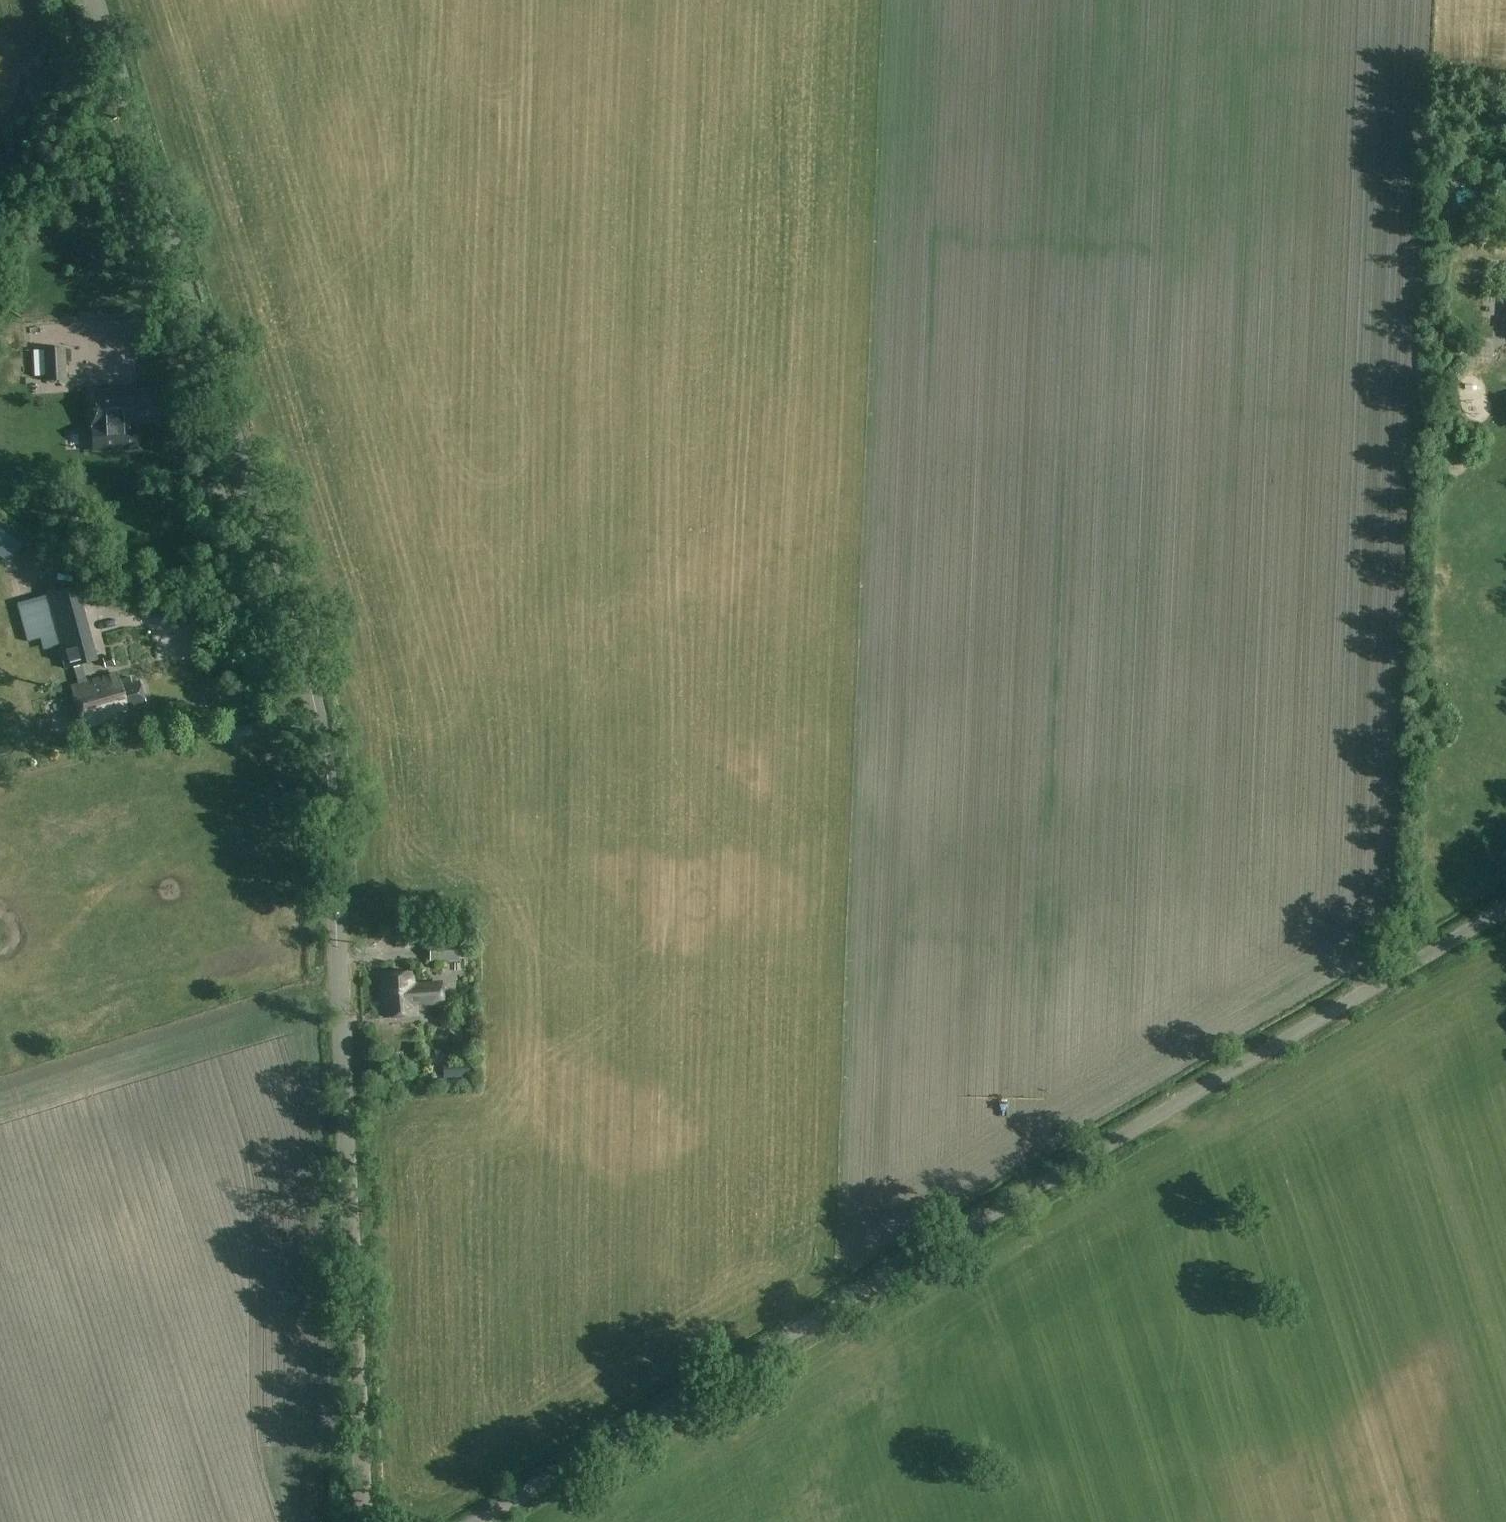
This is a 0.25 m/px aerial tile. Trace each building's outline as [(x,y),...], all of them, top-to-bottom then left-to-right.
[(52,348),(52,333),(18,334),(19,360),(36,360),(36,348),(52,348)] [(67,380),(65,347),(43,348),(45,381),(67,380)] [(124,390),(97,391),(97,408),(87,408),(88,426),(98,426),(98,429),(126,428),(126,426),(139,426),(139,420),(155,420),(154,390),(124,392),(124,390)] [(127,709),(146,704),(140,682),(132,684),(130,678),(119,681),(117,674),(87,682),(82,663),(90,661),(71,588),(20,603),(25,623),(50,617),(64,668),(73,666),(78,685),(71,687),(82,727),(117,717),(115,712),(127,708),(127,709)] [(225,722),(229,741),(253,736),(250,717),(225,722)] [(440,943),(430,943),(431,961),(459,960),(459,958),(465,958),(464,942),(457,942),(457,937),(440,938),(440,943)] [(425,1004),(443,1003),(442,982),(412,984),(411,972),(382,973),(385,1017),(416,1015),(415,1003),(425,1003),(425,1004)] [(442,1033),(441,1050),(457,1051),(458,1034),(442,1033)]
